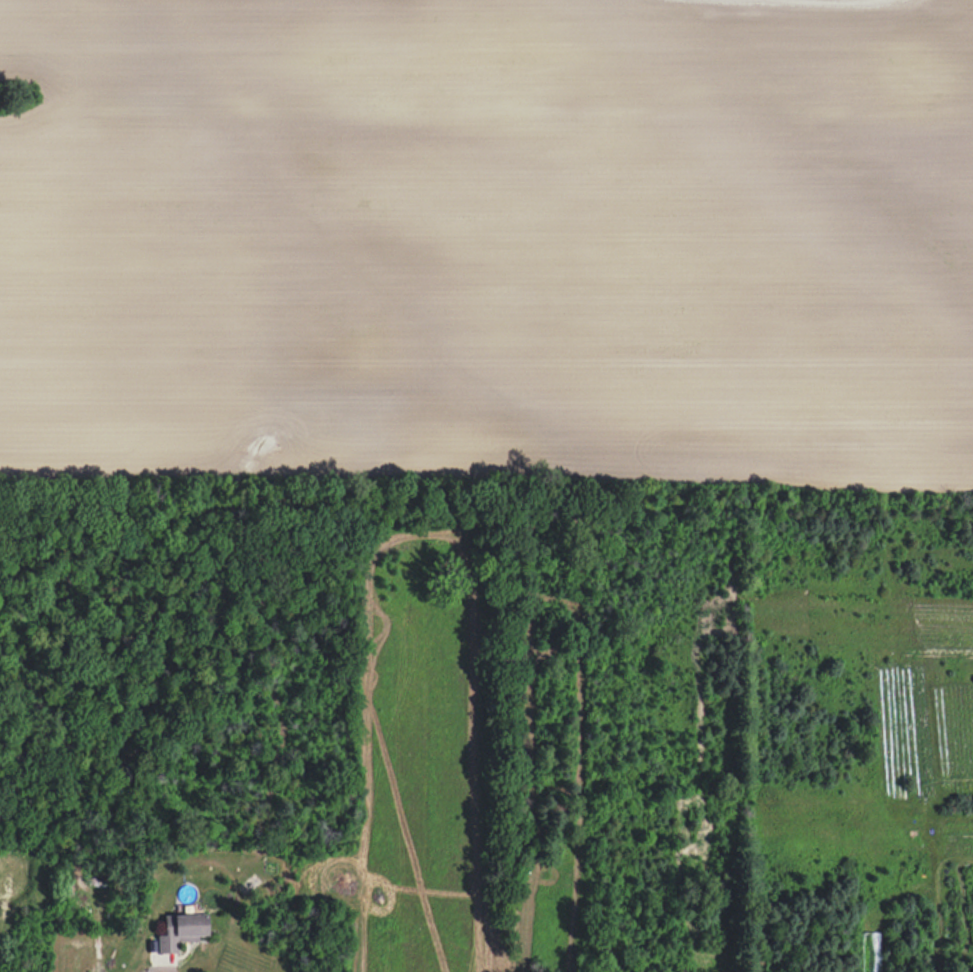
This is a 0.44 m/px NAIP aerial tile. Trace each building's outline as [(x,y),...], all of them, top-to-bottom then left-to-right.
[(209,936),(208,914),(165,915),(165,935),(158,935),(158,953),(178,953),(177,942),(199,941),(199,936),(209,936)]
